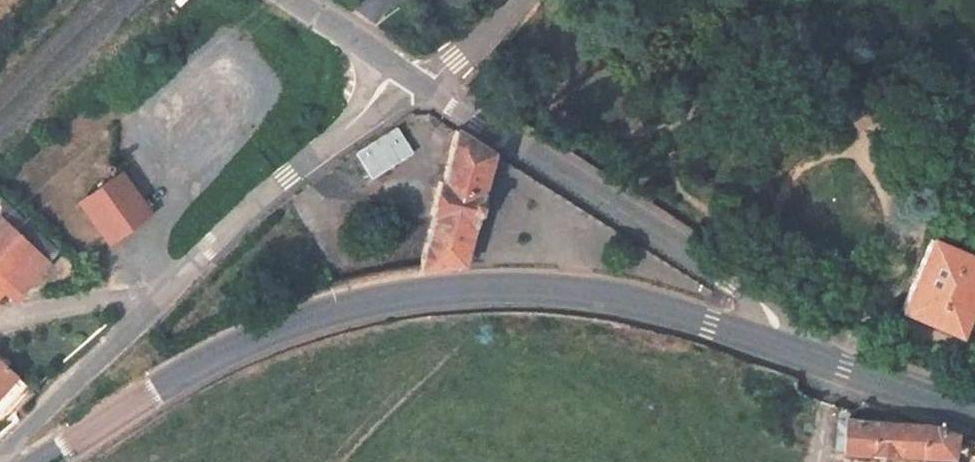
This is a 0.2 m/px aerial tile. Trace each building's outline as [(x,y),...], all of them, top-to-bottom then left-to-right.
[(414,152),(397,127),(357,154),(373,178),(414,152)] [(466,270),(495,160),(457,137),(418,275),(466,270)] [(147,221),(121,179),(118,181),(115,175),(117,174),(111,165),(103,171),(108,178),(109,178),(113,184),(83,204),(110,246),(130,232),(147,221)] [(15,301),(25,311),(61,277),(15,230),(0,245),(0,314),(15,301)] [(926,244),(897,312),(955,337),(974,294),(974,265),(926,244)] [(0,373),(0,412),(20,393),(0,373)] [(958,439),(937,427),(849,420),(846,459),(888,461),(956,461),(958,439)]
